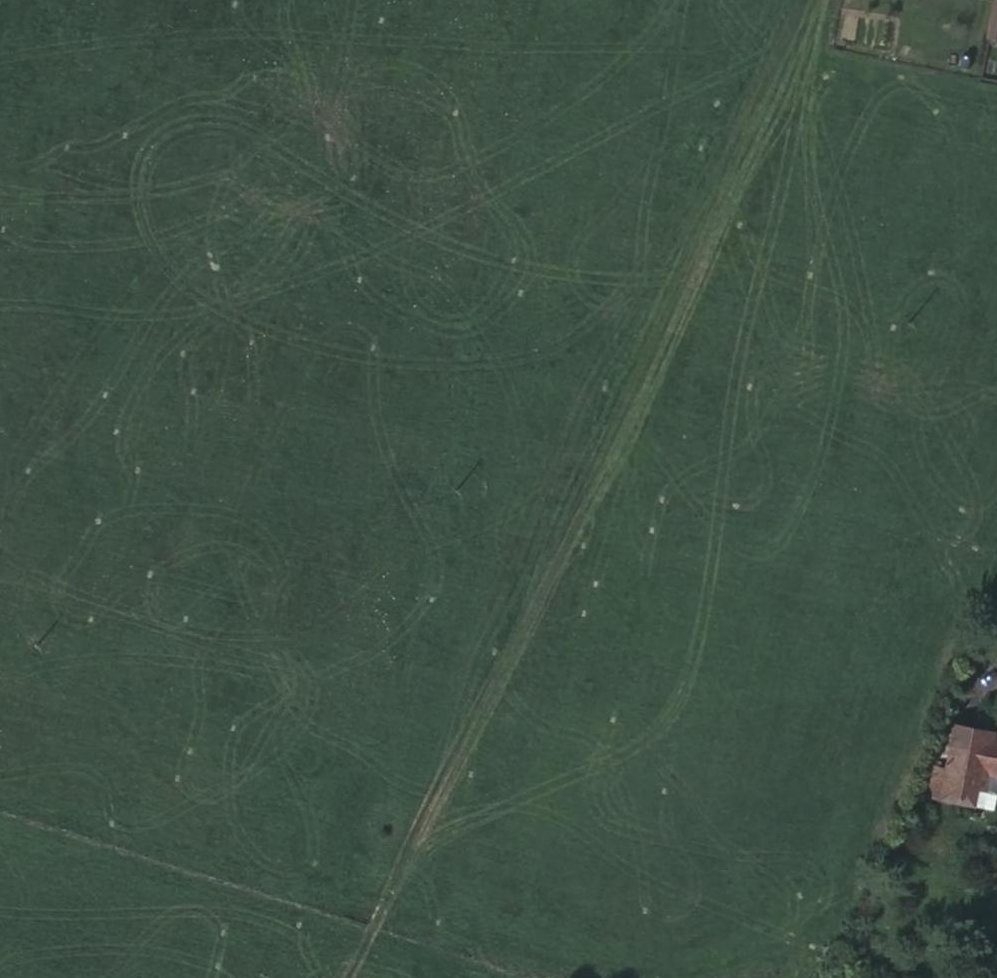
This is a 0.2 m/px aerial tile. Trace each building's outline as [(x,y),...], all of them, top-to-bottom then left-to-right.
[(996,705),(963,695),(952,731),(942,766),(973,776),(977,763),(983,745),(996,748),(996,713),(994,712),(996,705)] [(942,766),(952,731),(936,725),(925,759),(942,766)] [(977,763),(995,769),(996,765),(996,748),(983,745),(977,763)]
